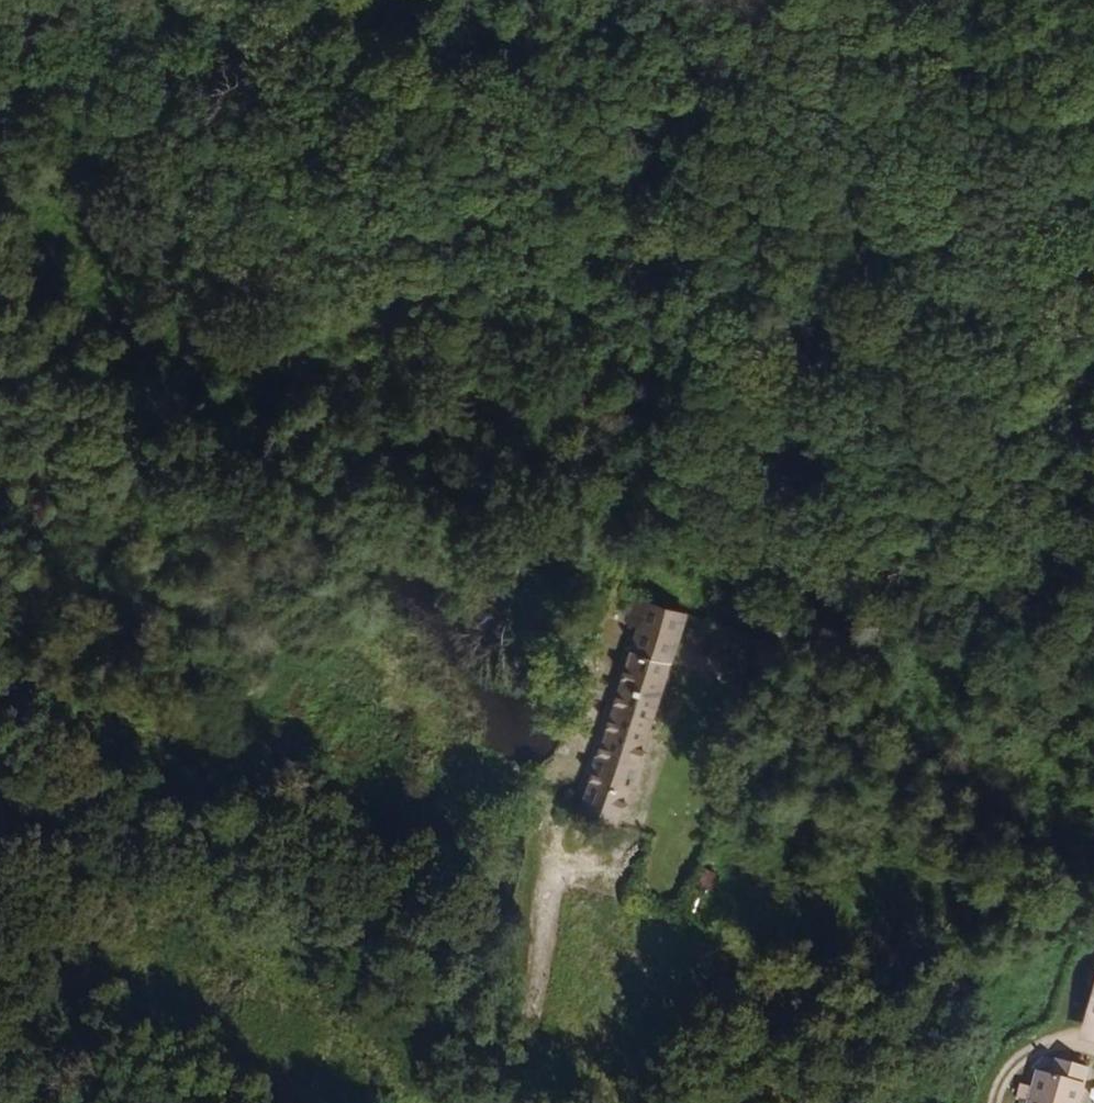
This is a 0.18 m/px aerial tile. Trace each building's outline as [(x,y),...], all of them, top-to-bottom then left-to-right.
[(632,847),(698,657),(660,645),(592,834),(632,847)] [(710,891),(719,875),(702,866),(693,881),(710,891)] [(1080,1035),(1093,1039),(1093,989),(1080,1035)] [(1087,1068),(1057,1060),(1053,1075),(1039,1072),(1030,1102),(1077,1102),(1087,1068)]
